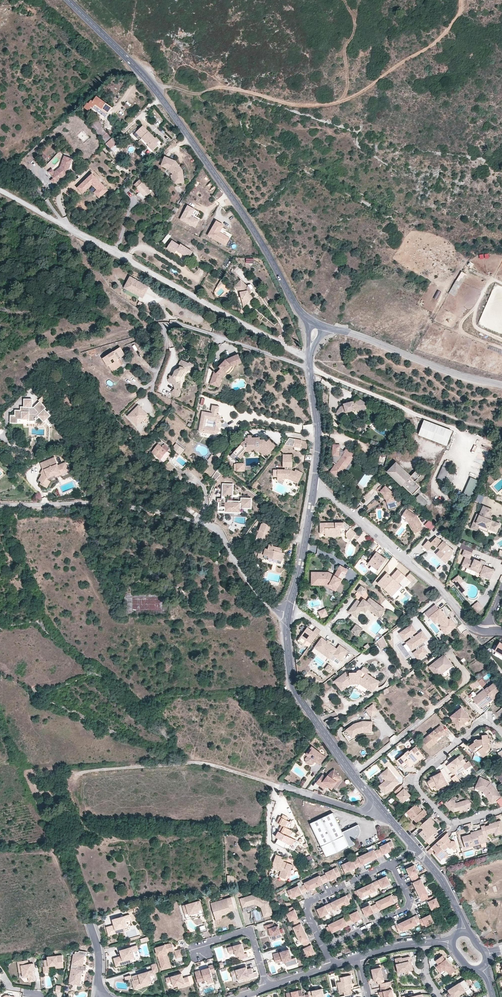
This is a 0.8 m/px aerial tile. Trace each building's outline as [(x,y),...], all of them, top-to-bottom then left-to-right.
[(88,103),(84,108),(89,111),(92,108),(106,117),(108,113),(109,114),(113,108),(101,99),(97,96),(93,101),(91,100),(89,104),(88,103)] [(96,120),(91,126),(106,144),(112,139),(107,132),(106,133),(102,128),(103,126),(96,120)] [(136,132),(142,139),(149,132),(143,125),(136,132)] [(149,132),(142,139),(149,145),(150,145),(154,150),(161,143),(156,138),(155,139),(149,132)] [(112,139),(106,144),(111,150),(117,145),(112,139)] [(72,160),(64,157),(61,165),(63,166),(62,169),(59,168),(52,175),(55,179),(52,182),(55,185),(68,173),(72,160)] [(169,169),(173,174),(172,176),(173,185),(183,184),(182,172),(174,162),(172,162),(171,163),(168,161),(169,160),(164,158),(160,167),(165,170),(166,168),(169,169)] [(93,173),(78,188),(83,193),(92,184),(97,190),(103,195),(108,190),(93,173)] [(139,180),(133,185),(145,197),(150,192),(139,180)] [(103,195),(97,190),(94,192),(100,198),(103,195)] [(194,210),(188,207),(180,220),(195,228),(198,223),(194,221),(195,219),(191,216),(194,210)] [(224,225),(215,220),(207,235),(226,246),(231,238),(220,232),(224,225)] [(171,241),(166,249),(174,254),(176,251),(184,257),(186,255),(189,257),(192,253),(180,245),(179,246),(171,241)] [(458,269),(452,279),(455,281),(448,292),(454,296),(466,274),(458,269)] [(145,285),(130,276),(124,288),(128,290),(129,289),(140,295),(145,285)] [(248,287),(242,280),(235,287),(241,293),(243,300),(246,301),(248,303),(254,298),(250,293),(253,293),(252,290),(251,287),(250,286),(248,287)] [(129,289),(128,290),(142,298),(149,287),(145,285),(140,295),(129,289)] [(114,351),(103,358),(108,366),(109,366),(113,371),(124,364),(126,367),(131,364),(121,347),(114,351)] [(238,354),(225,360),(228,362),(233,360),(235,365),(242,362),(238,354)] [(225,360),(221,365),(219,366),(221,368),(216,373),(214,371),(209,383),(218,386),(220,380),(226,373),(225,372),(231,365),(232,366),(235,365),(233,360),(228,362),(225,360)] [(182,373),(184,374),(185,374),(187,372),(188,371),(190,371),(193,366),(189,363),(188,364),(181,361),(181,362),(180,362),(177,369),(177,370),(176,370),(175,371),(174,372),(174,374),(172,376),(170,375),(169,375),(170,378),(168,379),(169,383),(171,384),(172,383),(174,386),(178,384),(178,383),(181,382),(181,378),(180,376),(182,373)] [(175,389),(175,388),(171,392),(172,393),(172,395),(177,398),(178,397),(179,396),(180,395),(180,394),(181,393),(180,390),(177,389),(175,389)] [(363,406),(365,402),(357,397),(354,400),(345,404),(345,405),(341,406),(337,413),(344,417),(347,412),(356,409),(362,413),(365,407),(363,406)] [(16,409),(16,415),(18,415),(18,418),(19,418),(29,418),(29,420),(36,420),(36,418),(38,418),(40,416),(45,421),(47,419),(51,415),(45,408),(47,407),(41,401),(34,407),(38,411),(37,413),(30,413),(30,406),(33,406),(33,399),(25,398),(25,406),(22,409),(16,409)] [(137,425),(148,415),(144,410),(142,411),(141,410),(142,408),(139,405),(128,416),(137,425)] [(212,413),(202,411),(199,427),(203,428),(203,432),(215,434),(220,431),(219,428),(220,428),(218,426),(219,423),(220,422),(220,420),(222,419),(218,414),(216,414),(217,412),(218,413),(219,406),(212,405),(210,411),(212,412),(212,413)] [(452,431),(424,421),(419,435),(446,445),(452,431)] [(259,451),(265,457),(271,451),(263,444),(265,442),(263,440),(259,441),(259,440),(259,437),(251,437),(247,438),(244,438),(244,441),(243,441),(232,452),(237,457),(245,448),(255,447),(259,451)] [(275,446),(268,439),(265,442),(263,444),(271,451),(275,446)] [(302,441),(295,439),(293,447),(300,448),(302,441)] [(181,454),(185,448),(176,442),(172,448),(181,454)] [(162,447),(158,444),(152,452),(164,462),(170,454),(168,452),(170,449),(164,445),(162,447)] [(341,446),(334,445),(333,456),(334,456),(333,463),(336,464),(331,472),(339,478),(344,470),(343,469),(348,463),(350,464),(355,456),(347,450),(345,453),(345,452),(340,452),(341,446)] [(246,452),(259,451),(255,447),(245,448),(237,457),(240,459),(246,452)] [(42,461),(45,467),(46,468),(44,471),(40,477),(43,479),(47,481),(48,479),(49,477),(56,474),(61,472),(62,474),(70,470),(66,460),(60,463),(56,454),(42,461)] [(214,459),(216,457),(211,454),(210,457),(209,458),(207,460),(211,463),(214,459)] [(277,477),(289,478),(294,480),(294,481),(298,484),(302,475),(298,473),(299,471),(295,470),(294,472),(293,471),(292,473),(291,472),(289,471),(289,468),(291,468),(291,455),(283,455),(283,467),(285,468),(285,470),(277,470),(277,477)] [(410,476),(395,462),(386,471),(401,485),(409,477),(410,476)] [(442,466),(437,478),(451,484),(455,474),(447,470),(448,469),(442,466)] [(214,481),(221,474),(216,471),(214,475),(211,479),(214,481)] [(414,482),(409,477),(401,485),(411,495),(419,487),(414,482)] [(469,477),(464,493),(473,496),(478,479),(469,477)] [(52,480),(48,479),(47,481),(43,479),(41,483),(48,487),(52,480)] [(223,499),(216,498),(216,502),(218,502),(217,508),(224,508),(224,512),(233,512),(233,507),(239,507),(239,503),(240,503),(240,508),(250,508),(250,499),(240,499),(240,501),(227,501),(227,496),(231,497),(232,485),(222,484),(221,496),(223,496),(223,499)] [(380,491),(384,494),(387,498),(389,503),(395,501),(393,494),(391,492),(391,491),(386,486),(385,487),(381,484),(376,490),(379,493),(380,491)] [(427,503),(419,494),(414,500),(422,508),(427,503)] [(475,501),(481,503),(483,496),(478,494),(475,501)] [(478,517),(475,516),(471,527),(477,529),(478,526),(482,524),(489,527),(492,528),(492,527),(493,525),(498,527),(500,522),(492,519),(489,518),(490,515),(493,509),(483,505),(479,513),(478,517)] [(400,517),(405,521),(407,522),(407,526),(413,536),(420,533),(418,529),(420,528),(415,519),(404,511),(400,517)] [(428,520),(424,525),(431,531),(435,525),(428,520)] [(335,524),(335,522),(321,523),(321,534),(326,534),(326,535),(342,534),(342,528),(345,528),(348,531),(347,533),(347,537),(351,540),(357,533),(345,522),(337,523),(337,524),(335,524)] [(266,541),(273,527),(265,523),(262,524),(259,531),(258,532),(256,536),(266,541)] [(357,539),(360,543),(368,535),(364,532),(357,539)] [(453,550),(441,539),(440,540),(436,537),(431,543),(428,540),(423,546),(428,551),(433,545),(437,548),(438,547),(440,550),(442,550),(446,553),(441,559),(445,563),(450,558),(453,550)] [(280,558),(281,552),(282,548),(273,546),(273,544),(269,543),(268,549),(265,548),(263,556),(269,557),(268,558),(272,559),(271,564),(283,567),(284,561),(282,561),(278,560),(280,558)] [(441,559),(446,553),(442,550),(440,550),(436,554),(441,559)] [(471,553),(464,550),(462,554),(466,556),(462,565),(481,573),(479,578),(481,579),(479,584),(485,587),(493,570),(483,566),(486,562),(480,559),(479,562),(474,560),(473,562),(468,559),(471,553)] [(386,560),(376,552),(368,563),(378,570),(386,560)] [(341,566),(337,572),(344,576),(348,570),(341,566)] [(388,573),(379,584),(391,594),(396,588),(398,590),(402,586),(399,584),(406,576),(398,570),(393,576),(394,577),(393,578),(392,577),(388,573)] [(324,574),(324,573),(312,572),(312,582),(324,583),(324,581),(330,585),(330,587),(336,590),(344,576),(337,572),(335,575),(334,578),(330,576),(329,574),(324,574)] [(415,578),(410,573),(406,578),(411,582),(415,578)] [(460,583),(463,581),(458,574),(451,580),(456,586),(457,585),(460,583)] [(368,590),(362,586),(358,592),(364,596),(368,590)] [(357,600),(349,612),(353,615),(358,607),(366,613),(368,609),(379,618),(385,610),(370,598),(367,602),(366,601),(362,602),(361,603),(357,600)] [(477,602),(471,606),(476,611),(481,607),(477,602)] [(454,626),(450,620),(448,621),(439,610),(435,604),(424,612),(429,618),(430,617),(431,616),(435,622),(438,620),(442,626),(440,627),(445,633),(454,626)] [(439,610),(448,621),(448,619),(440,609),(439,610)] [(357,636),(362,629),(356,623),(350,630),(357,636)] [(412,624),(399,633),(405,641),(410,638),(411,639),(406,642),(412,652),(416,649),(417,650),(413,653),(418,661),(429,654),(423,646),(419,648),(419,647),(429,640),(423,631),(414,637),(413,635),(417,632),(412,624)] [(454,626),(445,633),(445,635),(456,626),(454,626)] [(306,627),(300,635),(310,643),(315,636),(311,633),(312,631),(306,627)] [(321,637),(314,647),(329,658),(331,654),(339,660),(346,650),(339,645),(336,648),(321,637)] [(375,641),(380,649),(387,645),(383,637),(375,641)] [(444,654),(428,666),(436,677),(453,665),(444,654)] [(330,673),(333,667),(327,664),(324,670),(330,673)] [(346,673),(334,682),(340,689),(344,686),(345,687),(349,684),(359,683),(362,686),(368,677),(362,673),(361,672),(361,671),(360,671),(360,670),(358,670),(357,671),(356,673),(357,673),(356,674),(354,675),(353,674),(347,677),(346,673)] [(372,680),(366,688),(371,691),(376,689),(376,684),(377,683),(372,680)] [(488,686),(485,689),(493,699),(494,701),(498,697),(497,696),(499,694),(497,691),(500,689),(494,682),(489,687),(488,686)] [(485,689),(473,699),(480,708),(489,701),(489,702),(493,699),(485,689)] [(373,704),(366,710),(371,716),(378,711),(373,704)] [(462,708),(451,716),(460,727),(471,718),(462,708)] [(354,724),(342,732),(350,742),(354,739),(352,737),(358,733),(365,730),(371,731),(372,722),(362,721),(354,724)] [(441,725),(423,739),(430,748),(436,742),(435,741),(443,734),(444,736),(447,733),(441,725)] [(474,743),(469,748),(474,755),(477,752),(480,756),(485,753),(487,755),(492,751),(492,745),(492,740),(491,740),(491,737),(481,736),(481,741),(481,743),(477,742),(477,741),(475,740),(474,742),(474,743)] [(308,755),(305,759),(306,761),(310,764),(313,763),(315,761),(317,760),(318,761),(317,762),(320,764),(326,757),(322,754),(322,755),(319,753),(320,752),(312,746),(306,754),(308,755)] [(409,749),(397,759),(402,764),(405,761),(409,766),(413,763),(414,764),(424,756),(422,753),(416,746),(411,749),(413,750),(411,752),(409,749)] [(458,752),(445,762),(452,772),(456,769),(454,767),(464,759),(458,752)] [(399,780),(387,767),(380,773),(386,780),(379,786),(385,792),(399,780)] [(430,778),(427,780),(429,785),(436,782),(439,788),(448,784),(440,769),(436,771),(437,773),(430,777),(430,778)] [(323,774),(316,782),(322,787),(325,784),(331,788),(336,782),(341,779),(335,770),(330,772),(326,777),(323,774)] [(455,775),(451,777),(455,784),(460,781),(455,775)] [(480,777),(476,786),(480,789),(482,788),(484,789),(484,792),(492,802),(501,796),(495,788),(494,789),(490,784),(492,783),(491,782),(480,777)] [(401,785),(394,791),(397,794),(396,795),(403,802),(411,795),(401,785)] [(448,800),(444,803),(450,810),(451,809),(454,812),(458,811),(458,810),(459,809),(460,810),(460,813),(468,811),(468,808),(474,806),(469,800),(466,801),(467,802),(465,802),(464,801),(460,802),(460,804),(457,805),(456,804),(454,802),(454,801),(452,798),(448,801),(448,800)] [(415,802),(405,811),(412,818),(413,817),(417,821),(427,812),(423,807),(420,810),(417,806),(415,802)] [(333,812),(310,823),(326,858),(355,844),(353,840),(356,838),(357,837),(358,836),(358,835),(359,834),(360,833),(360,831),(360,830),(360,829),(360,828),(360,826),(359,824),(343,832),(333,812)] [(430,815),(420,825),(424,829),(420,832),(430,843),(436,837),(432,833),(438,828),(433,823),(435,821),(430,815)] [(287,820),(282,817),(280,816),(277,822),(282,825),(275,837),(290,845),(294,839),(290,837),(293,831),(288,828),(291,822),(287,820)] [(482,830),(484,835),(488,834),(487,831),(491,830),(491,833),(494,832),(495,835),(501,833),(501,825),(501,820),(492,823),(492,824),(485,826),(485,825),(481,826),(482,830)] [(477,832),(462,837),(465,848),(480,844),(480,841),(485,839),(484,835),(482,830),(477,831),(477,832)] [(446,834),(437,841),(439,844),(438,845),(437,844),(433,847),(436,851),(435,852),(441,859),(444,856),(445,857),(448,854),(444,849),(444,848),(445,848),(448,846),(449,847),(451,847),(456,843),(455,839),(451,840),(451,841),(450,841),(448,839),(449,837),(446,834)] [(379,849),(382,855),(396,849),(393,841),(382,846),(382,848),(379,849)] [(368,852),(372,861),(382,855),(379,849),(376,850),(376,849),(368,852)] [(361,858),(358,859),(361,866),(372,861),(368,852),(360,856),(361,858)] [(276,855),(271,867),(280,870),(280,871),(278,877),(285,879),(288,870),(291,871),(293,865),(287,863),(286,866),(282,865),(283,862),(284,858),(276,855)] [(343,864),(347,872),(361,866),(358,859),(355,860),(354,859),(343,864)] [(416,865),(408,869),(413,879),(419,877),(418,874),(419,873),(416,865)] [(325,875),(328,881),(342,874),(338,866),(327,872),(328,873),(325,875)] [(313,878),(317,886),(328,881),(325,875),(322,876),(321,874),(313,878)] [(377,881),(380,887),(383,886),(383,888),(391,884),(387,876),(377,881)] [(419,877),(413,879),(418,890),(425,886),(422,879),(420,879),(419,877)] [(303,885),(306,891),(317,886),(313,878),(306,882),(306,883),(303,885)] [(366,886),(370,894),(378,890),(377,889),(380,887),(377,881),(366,886)] [(300,885),(289,890),(292,898),(306,891),(303,885),(300,886),(300,885)] [(366,886),(355,891),(358,898),(361,896),(362,898),(370,894),(366,886)] [(425,886),(418,890),(423,901),(429,898),(428,895),(429,894),(425,886)] [(340,899),(343,906),(352,903),(351,901),(354,900),(351,893),(340,899)] [(254,894),(239,899),(242,909),(254,904),(260,907),(264,917),(273,913),(268,900),(254,894)] [(385,898),(389,906),(399,901),(396,895),(393,896),(393,894),(385,898)] [(434,896),(427,899),(432,910),(440,906),(437,898),(435,899),(434,896)] [(210,904),(214,918),(220,916),(219,915),(225,913),(234,910),(230,898),(210,904)] [(375,904),(378,911),(389,906),(385,898),(377,902),(377,903),(375,904)] [(340,899),(329,904),(332,910),(335,909),(335,910),(343,906),(340,899)] [(191,915),(191,916),(198,914),(197,913),(199,910),(202,909),(199,900),(182,906),(185,914),(188,913),(191,915)] [(329,904),(318,909),(321,917),(329,913),(328,912),(332,910),(329,904)] [(371,904),(363,908),(367,916),(378,911),(375,904),(372,906),(371,904)] [(294,905),(286,909),(291,920),(293,920),(294,923),(301,920),(294,905)] [(348,917),(351,923),(362,918),(359,910),(351,914),(351,915),(348,917)] [(121,918),(119,918),(114,920),(115,925),(111,926),(113,935),(122,932),(121,929),(124,928),(129,927),(127,922),(132,920),(131,915),(121,918)] [(407,920),(411,928),(419,924),(418,923),(421,922),(423,926),(426,925),(427,926),(435,922),(431,915),(420,920),(418,915),(407,920)] [(337,920),(340,929),(351,923),(348,917),(345,918),(345,917),(337,920)] [(273,920),(265,923),(266,927),(268,926),(270,931),(271,930),(274,937),(283,934),(278,923),(274,924),(273,920)] [(301,920),(294,923),(295,925),(294,926),(298,934),(306,930),(301,920)] [(329,925),(326,927),(329,934),(340,929),(337,920),(329,924),(329,925)] [(396,925),(400,931),(402,930),(403,932),(411,928),(407,920),(396,925)] [(205,923),(198,925),(201,933),(207,931),(205,923)] [(306,930),(298,934),(301,942),(303,941),(304,944),(311,941),(306,930)] [(311,941),(304,944),(306,947),(304,948),(308,956),(316,952),(311,941)] [(242,943),(228,948),(230,953),(235,952),(237,956),(239,955),(240,960),(249,957),(248,953),(244,955),(243,952),(245,951),(242,943)] [(162,969),(168,967),(167,963),(168,963),(165,953),(166,952),(166,951),(174,949),(173,945),(172,944),(171,944),(170,944),(156,948),(162,969)] [(138,946),(128,949),(125,949),(123,950),(120,951),(122,956),(118,958),(120,966),(129,963),(128,960),(132,959),(136,958),(134,953),(139,951),(138,946)] [(182,948),(175,951),(177,958),(184,956),(182,948)] [(168,953),(175,951),(174,949),(166,951),(166,952),(165,953),(168,963),(167,963),(168,967),(172,966),(168,953)] [(292,949),(274,954),(277,962),(285,960),(285,961),(287,960),(289,965),(299,962),(298,956),(294,957),(292,949)] [(83,970),(84,971),(86,971),(87,966),(84,966),(85,956),(79,955),(80,952),(76,952),(76,954),(74,954),(69,982),(75,982),(75,979),(81,980),(82,973),(83,970)] [(49,966),(55,965),(58,965),(58,964),(63,964),(62,955),(48,957),(48,959),(44,960),(45,966),(43,966),(44,972),(50,972),(49,966)] [(442,955),(435,961),(438,965),(436,966),(440,971),(442,970),(444,970),(445,971),(446,970),(449,975),(455,971),(446,959),(445,960),(442,955)] [(401,958),(395,959),(398,974),(412,971),(411,966),(410,966),(409,964),(411,963),(409,957),(402,959),(401,958)] [(33,968),(35,968),(34,963),(29,964),(28,960),(18,961),(20,970),(23,970),(24,977),(29,976),(30,981),(35,980),(34,971),(33,968)] [(207,971),(206,969),(195,973),(199,983),(207,980),(208,984),(214,982),(212,973),(216,972),(213,964),(209,966),(210,968),(208,968),(209,970),(207,971)] [(246,965),(242,966),(242,967),(240,968),(231,971),(233,976),(238,975),(239,979),(244,978),(246,981),(251,979),(251,978),(255,977),(252,967),(248,969),(246,965)] [(382,966),(372,968),(373,972),(375,973),(375,974),(374,975),(375,980),(378,980),(379,984),(381,983),(382,987),(390,985),(391,985),(390,981),(383,983),(382,979),(385,978),(382,966)] [(153,982),(151,977),(156,976),(155,973),(154,970),(153,970),(146,973),(143,973),(133,977),(134,981),(136,981),(139,989),(148,987),(147,984),(153,982)] [(178,975),(175,976),(166,978),(168,983),(172,982),(174,987),(177,986),(180,985),(181,988),(191,985),(188,977),(184,978),(182,973),(178,975)] [(346,995),(353,993),(352,986),(351,984),(352,983),(354,983),(352,974),(342,977),(343,981),(339,982),(341,992),(345,991),(346,995)] [(448,990),(453,996),(456,996),(470,988),(464,979),(448,990)] [(390,985),(382,987),(381,987),(382,991),(380,991),(381,996),(382,996),(383,996),(395,996),(393,989),(392,989),(390,985)] [(309,991),(310,994),(310,996),(326,996),(323,988),(309,991)]
